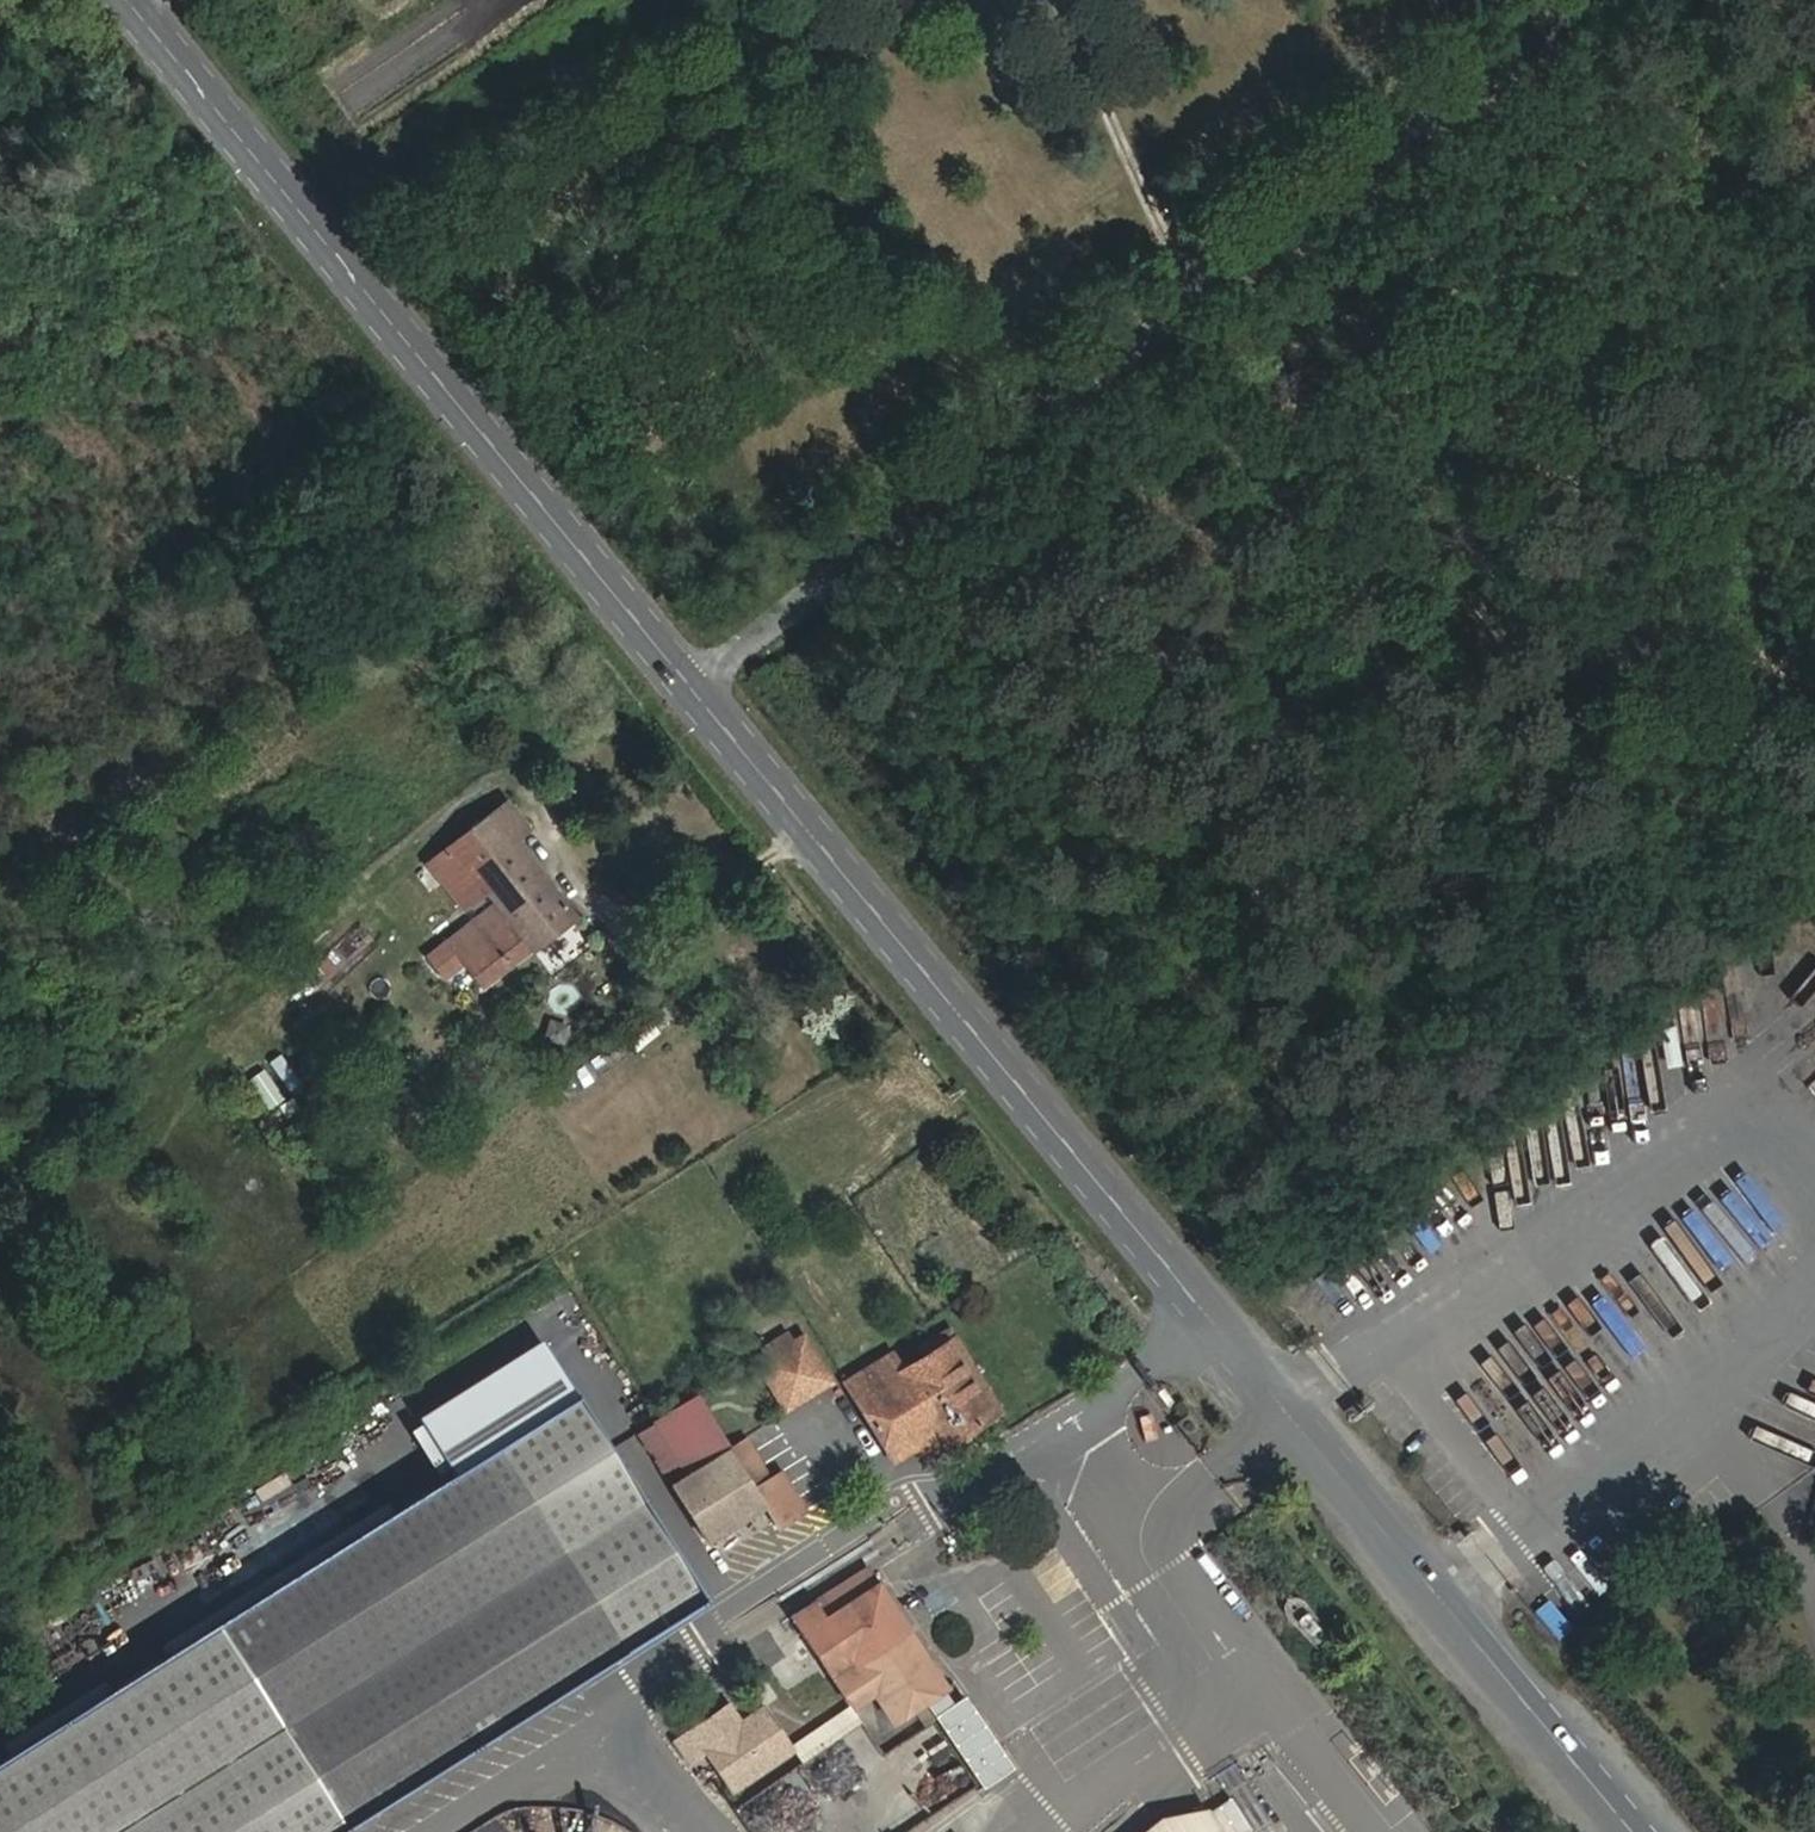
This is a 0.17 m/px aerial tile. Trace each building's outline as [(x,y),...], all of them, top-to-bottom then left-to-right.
[(480,989),(574,917),(514,841),(528,831),(506,803),(429,863),(465,907),(488,889),(498,902),(429,956),(446,978),(462,965),(480,989)] [(1731,1037),(1719,999),(1692,1008),(1703,1045),(1731,1037)] [(279,1085),(265,1065),(244,1080),(259,1100),(279,1085)] [(827,1380),(801,1339),(792,1344),(786,1333),(763,1347),(770,1358),(761,1364),(787,1405),(827,1380)] [(999,1409),(953,1337),(947,1341),(993,1413),(999,1409)] [(993,1413),(947,1341),(901,1369),(891,1353),(844,1382),(889,1458),(917,1440),(934,1430),(943,1444),(993,1413)] [(1482,1422),(1495,1409),(1472,1384),(1446,1407),(1491,1456),(1503,1445),(1482,1422)] [(0,1754),(0,1761),(45,1831),(328,1831),(702,1594),(575,1392),(0,1754)] [(726,1448),(695,1396),(656,1421),(678,1456),(688,1472),(726,1448)] [(1185,1441),(1200,1429),(1188,1413),(1173,1426),(1185,1441)] [(678,1456),(656,1421),(638,1432),(660,1467),(678,1456)] [(943,1444),(934,1430),(917,1440),(926,1455),(943,1444)] [(805,1511),(781,1472),(769,1479),(743,1437),(728,1447),(778,1528),(805,1511)] [(762,1505),(729,1451),(672,1486),(706,1540),(762,1505)] [(945,1686),(867,1566),(791,1613),(851,1707),(873,1692),(892,1723),(945,1686)] [(791,1750),(762,1709),(739,1724),(726,1704),(674,1740),(689,1762),(707,1750),(732,1790),(791,1750)] [(786,1739),(795,1755),(855,1724),(847,1708),(786,1739)] [(0,1761),(0,1831),(45,1831),(0,1761)]
